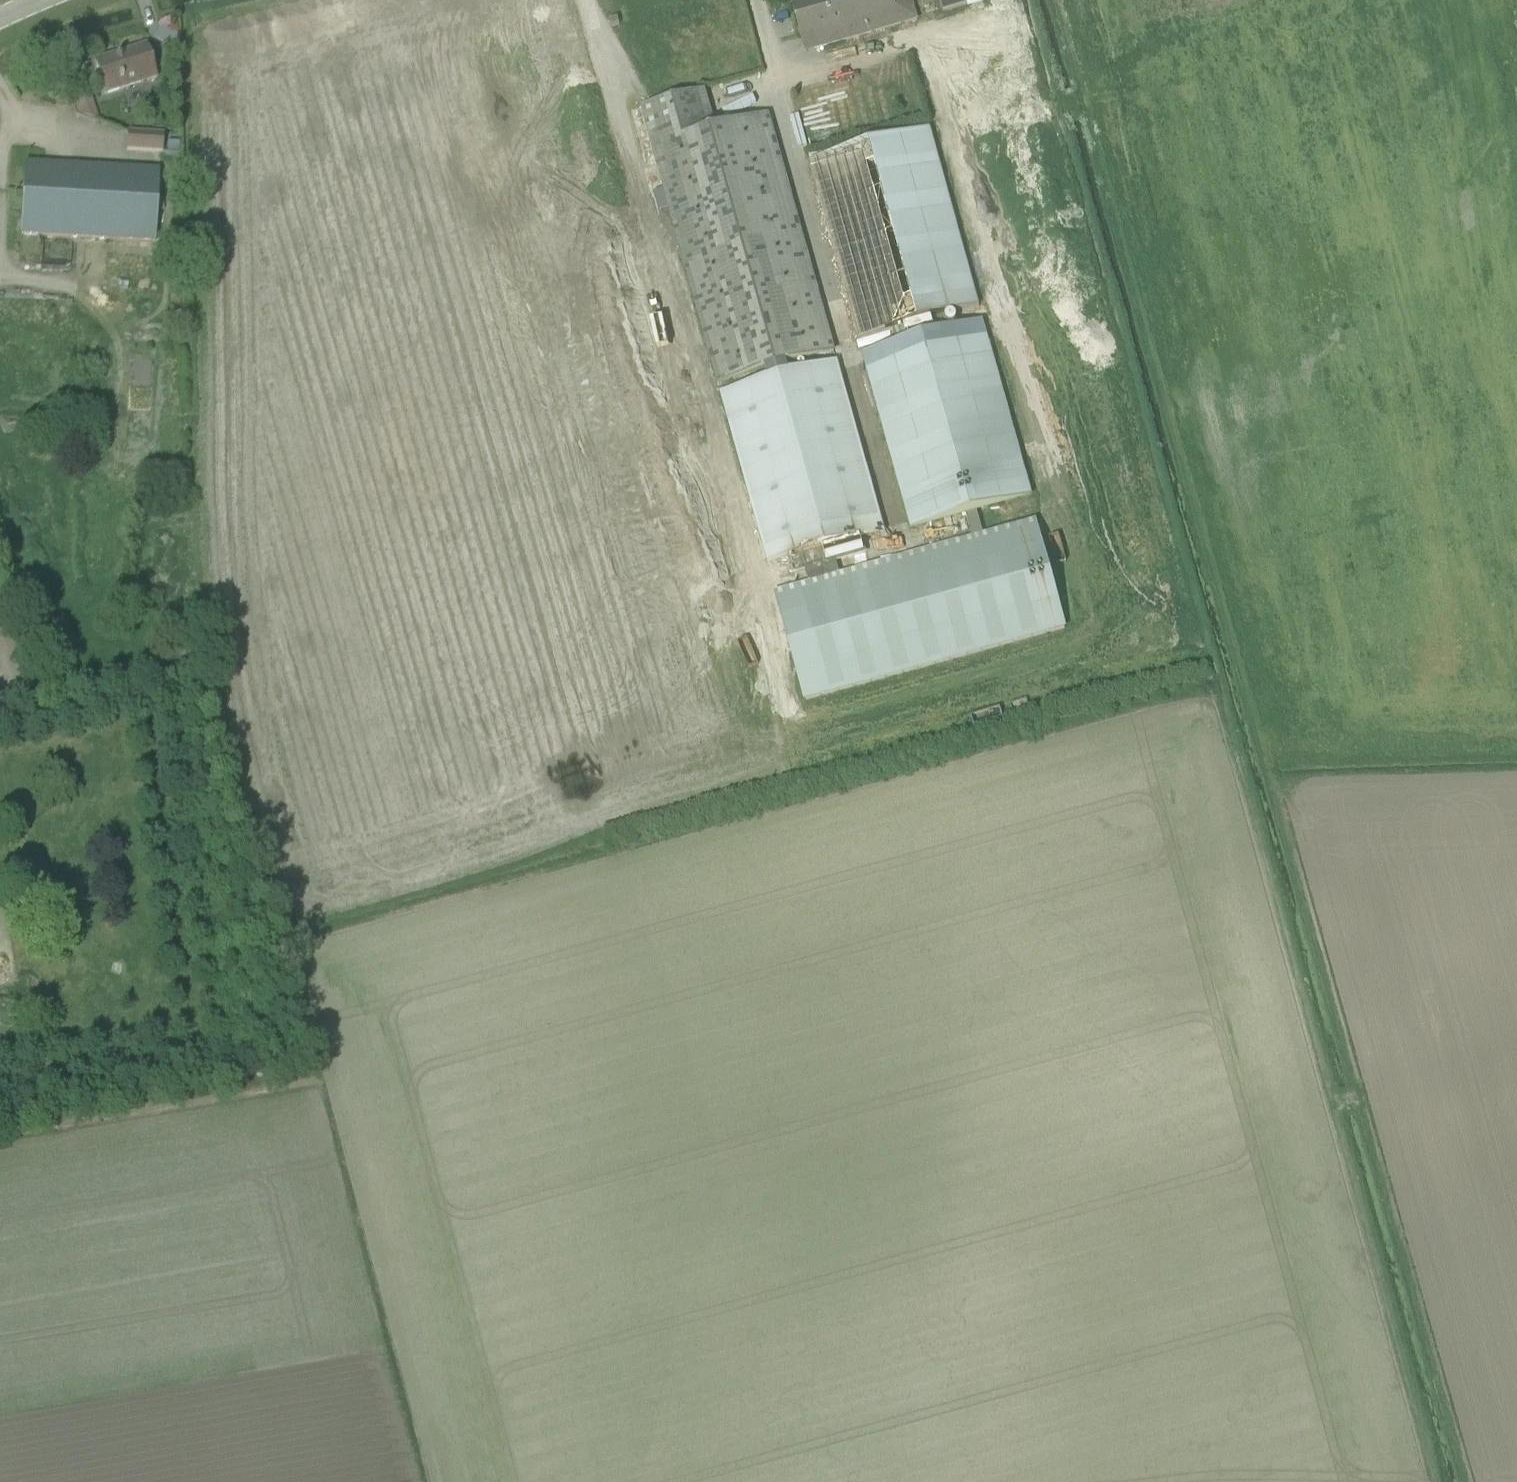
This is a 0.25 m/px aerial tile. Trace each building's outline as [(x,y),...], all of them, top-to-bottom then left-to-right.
[(793,8),(799,27),(802,38),(810,35),(815,50),(918,21),(912,0),(820,0),(793,8)] [(943,13),(988,0),(940,0),(943,13)] [(99,79),(104,96),(157,79),(147,46),(94,63),(96,67),(92,70),(95,79),(99,79)] [(840,548),(879,539),(776,113),(716,128),(707,90),(644,105),(665,190),(655,192),(660,211),(673,207),(717,389),(723,388),(766,566),(796,559),(801,580),(775,586),(802,698),(1067,634),(1039,518),(981,532),(976,511),(1030,498),(988,322),(864,351),(907,531),(966,517),(971,540),(808,579),(806,568),(842,559),(840,548)] [(933,129),(811,159),(854,339),(977,310),(933,129)] [(126,151),(163,154),(164,136),(128,133),(126,151)] [(21,236),(155,243),(159,171),(25,164),(21,236)]
